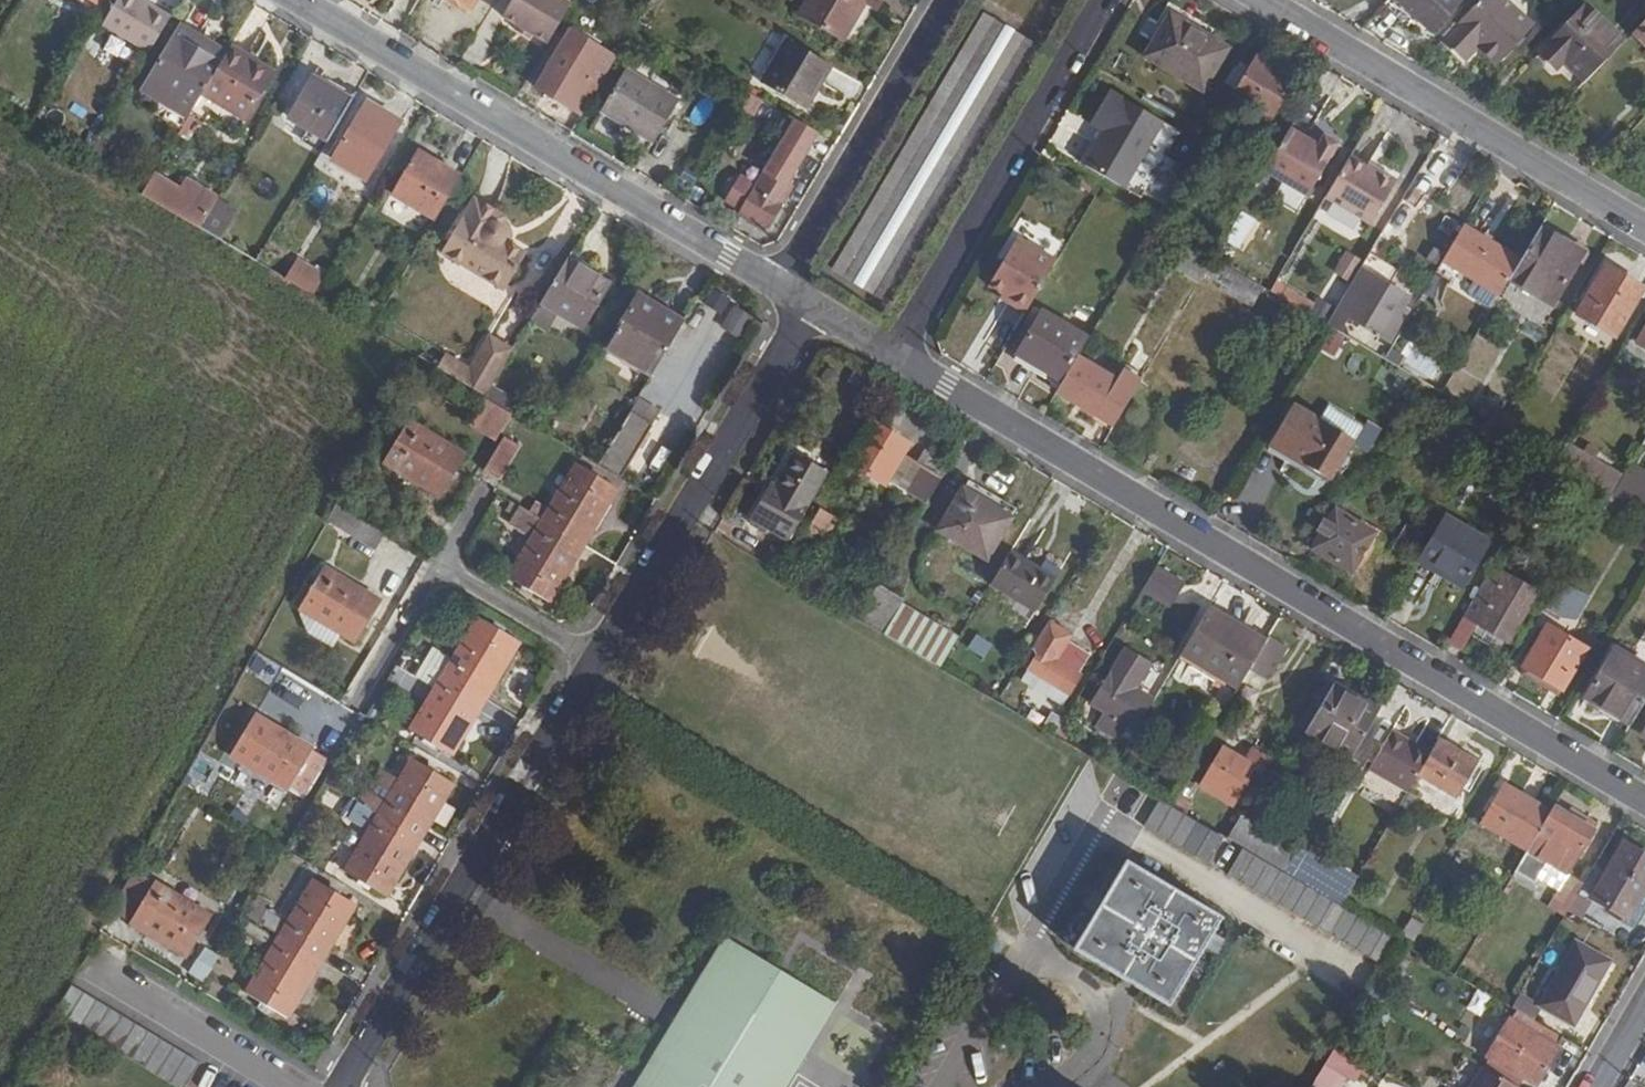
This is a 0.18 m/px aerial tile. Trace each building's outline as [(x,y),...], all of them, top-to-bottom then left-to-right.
[(150,53),(171,18),(143,0),(121,0),(105,27),(150,53)] [(468,10),(474,0),(452,0),(468,10)] [(545,44),(570,2),(567,0),(511,0),(501,18),(515,26),(529,34),(545,44)] [(801,11),(842,37),(865,0),(807,0),(801,11)] [(1426,31),(1457,0),(1394,0),(1426,31)] [(1532,27),(1504,0),(1478,0),(1444,35),(1467,56),(1479,43),(1485,37),(1502,55),(1532,27)] [(1587,81),(1625,40),(1589,5),(1542,52),(1559,68),(1566,60),(1587,81)] [(831,266),(884,298),(1037,43),(984,12),(831,266)] [(1226,52),(1170,18),(1148,56),(1203,91),(1226,52)] [(1634,31),(1644,42),(1644,20),(1634,31)] [(179,22),(174,31),(196,44),(201,35),(179,22)] [(525,42),(529,34),(515,26),(511,34),(525,42)] [(1505,69),(1539,34),(1532,27),(1502,55),(1485,37),(1479,43),(1505,69)] [(536,87),(582,115),(610,68),(616,58),(570,30),(558,49),(536,87)] [(141,85),(190,115),(201,96),(228,51),(201,35),(196,44),(174,31),(141,85)] [(834,64),(789,36),(762,81),(807,107),(834,64)] [(109,37),(104,50),(124,58),(129,44),(109,37)] [(248,58),(231,47),(228,51),(201,96),(246,124),(273,80),(246,63),(248,58)] [(1255,56),(1232,95),(1269,117),(1292,79),(1255,56)] [(276,75),(248,58),(246,63),(273,80),(276,75)] [(634,60),(629,69),(662,89),(671,75),(643,59),(641,64),(634,60)] [(313,79),(352,101),(355,96),(321,77),(325,71),(320,68),(313,79)] [(683,102),(629,69),(604,111),(658,143),(683,102)] [(290,118),(328,142),(352,101),(313,79),(290,118)] [(1179,130),(1109,89),(1090,121),(1103,129),(1083,163),(1140,196),(1179,130)] [(401,124),(368,104),(343,144),(377,163),(401,124)] [(788,114),(780,128),(787,133),(807,145),(816,130),(788,114)] [(1318,145),(1291,129),(1265,171),(1307,196),(1338,144),(1324,135),(1318,145)] [(739,213),(759,224),(767,223),(790,185),(785,182),(807,145),(787,133),(765,170),(756,185),(741,176),(727,200),(742,209),(739,213)] [(1078,160),(1083,163),(1095,142),(1090,140),(1078,160)] [(394,194),(437,220),(462,177),(419,153),(394,194)] [(1350,159),(1326,199),(1371,225),(1397,181),(1378,170),(1376,174),(1366,168),(1350,159)] [(1368,164),(1366,168),(1376,174),(1378,170),(1368,164)] [(142,194),(190,223),(202,203),(154,173),(142,194)] [(1093,187),(1076,177),(1074,181),(1080,185),(1077,192),(1092,202),(1099,190),(1093,187)] [(474,198),(472,203),(493,214),(495,209),(474,198)] [(493,214),(472,203),(443,251),(504,286),(525,250),(503,236),(506,230),(501,224),(505,215),(495,209),(493,214)] [(1286,266),(1313,220),(1296,210),(1268,256),(1286,266)] [(199,228),(224,242),(256,262),(262,252),(205,217),(199,228)] [(1330,231),(1313,220),(1286,266),(1302,276),(1330,231)] [(1234,224),(1225,239),(1237,246),(1247,232),(1234,224)] [(1520,259),(1463,225),(1440,264),(1497,297),(1509,277),(1520,259)] [(1540,225),(1520,259),(1509,277),(1549,302),(1580,250),(1540,225)] [(1001,297),(1026,313),(1057,260),(1017,236),(989,284),(1004,293),(1001,297)] [(1207,269),(1213,260),(1183,242),(1178,251),(1207,269)] [(1332,271),(1348,281),(1361,259),(1345,249),(1332,271)] [(283,278),(310,294),(324,272),(297,256),(283,278)] [(1263,288),(1214,258),(1213,260),(1207,269),(1204,274),(1252,304),(1263,288)] [(569,260),(544,303),(585,327),(609,286),(587,274),(588,271),(569,260)] [(1642,289),(1606,267),(1578,315),(1614,336),(1642,289)] [(1368,286),(1355,279),(1337,309),(1350,317),(1390,340),(1402,320),(1398,317),(1409,298),(1374,276),(1368,286)] [(722,311),(729,295),(710,287),(703,303),(722,311)] [(654,373),(684,323),(640,297),(610,348),(654,373)] [(719,326),(739,338),(753,315),(732,303),(719,326)] [(1350,317),(1337,309),(1327,325),(1341,333),(1350,317)] [(1053,388),(1057,391),(1077,357),(1089,337),(1044,311),(1018,353),(1059,378),(1053,388)] [(1338,357),(1347,337),(1324,327),(1315,348),(1338,357)] [(1363,335),(1358,344),(1383,358),(1389,349),(1363,335)] [(448,358),(439,371),(486,399),(515,351),(491,337),(470,370),(448,358)] [(1363,377),(1370,359),(1351,352),(1344,370),(1363,377)] [(1077,357),(1057,391),(1094,413),(1095,412),(1114,380),(1077,357)] [(1095,412),(1115,423),(1147,371),(1127,359),(1114,380),(1095,412)] [(470,426),(496,443),(513,415),(486,399),(470,426)] [(599,466),(621,479),(659,414),(638,401),(599,466)] [(1185,420),(1194,426),(1202,413),(1193,406),(1185,420)] [(1351,439),(1296,406),(1272,445),(1328,479),(1351,439)] [(908,446),(872,423),(848,463),(883,486),(908,446)] [(463,458),(408,424),(385,463),(441,497),(463,458)] [(520,444),(507,436),(484,473),(498,481),(520,444)] [(1567,438),(1554,460),(1611,493),(1621,477),(1624,473),(1567,438)] [(909,491),(928,504),(944,477),(924,465),(909,491)] [(543,523),(582,546),(617,489),(577,466),(543,523)] [(738,532),(778,555),(818,488),(785,469),(758,512),(752,508),(738,532)] [(1611,493),(1626,503),(1644,514),(1644,500),(1641,498),(1644,490),(1621,477),(1611,493)] [(842,498),(831,491),(805,534),(823,544),(837,519),(832,515),(842,498)] [(1012,519),(965,492),(941,531),(988,559),(1012,519)] [(1626,503),(1611,493),(1599,513),(1614,521),(1626,503)] [(394,540),(337,506),(328,523),(384,555),(394,540)] [(548,602),(582,546),(543,523),(522,510),(513,526),(534,537),(509,579),(548,602)] [(1351,573),(1373,534),(1333,511),(1326,522),(1323,520),(1317,531),(1321,534),(1311,548),(1351,573)] [(1488,541),(1443,513),(1419,552),(1444,566),(1440,571),(1462,584),(1488,541)] [(1423,534),(1405,524),(1391,547),(1407,556),(1423,534)] [(1037,567),(1012,551),(992,584),(1032,609),(1057,569),(1042,559),(1037,567)] [(1535,594),(1491,567),(1464,613),(1508,639),(1535,594)] [(1153,570),(1141,590),(1166,603),(1177,585),(1153,570)] [(358,643),(382,606),(326,571),(303,609),(358,643)] [(1560,580),(1543,608),(1557,616),(1573,589),(1560,580)] [(879,587),(859,620),(884,634),(904,601),(879,587)] [(1264,644),(1265,641),(1210,608),(1182,654),(1238,688),(1247,672),(1264,644)] [(442,678),(482,702),(517,644),(477,619),(451,664),(442,678)] [(1076,636),(1052,622),(1037,649),(1041,652),(1035,663),(1074,686),(1091,657),(1070,645),(1076,636)] [(1581,648),(1546,626),(1522,667),(1558,689),(1581,648)] [(973,633),(966,648),(984,657),(992,642),(973,633)] [(1280,654),(1264,644),(1247,672),(1262,682),(1280,654)] [(1129,717),(1141,724),(1159,694),(1140,682),(1154,659),(1133,646),(1101,699),(1110,705),(1102,717),(1121,730),(1129,717)] [(1631,723),(1644,700),(1644,667),(1614,649),(1586,696),(1631,723)] [(430,651),(421,665),(442,678),(451,664),(430,651)] [(442,678),(421,665),(414,678),(435,691),(442,678)] [(449,758),(482,702),(442,678),(435,691),(409,733),(449,758)] [(1352,756),(1379,712),(1333,685),(1307,730),(1352,756)] [(302,796),(324,760),(253,717),(230,755),(302,796)] [(1415,777),(1429,754),(1391,730),(1369,768),(1407,791),(1415,777)] [(1475,764),(1437,741),(1429,754),(1415,777),(1454,799),(1475,764)] [(1253,766),(1248,764),(1221,749),(1199,785),(1231,805),(1253,766)] [(1264,773),(1272,760),(1256,750),(1248,764),(1253,766),(1264,773)] [(366,794),(359,805),(379,817),(419,841),(452,785),(412,761),(397,787),(383,778),(372,797),(366,794)] [(1191,765),(1169,802),(1178,808),(1200,771),(1191,765)] [(1528,849),(1551,810),(1506,784),(1483,823),(1528,849)] [(1159,799),(1148,818),(1213,856),(1224,837),(1159,799)] [(1543,856),(1569,873),(1595,829),(1555,805),(1551,810),(1528,849),(1503,891),(1513,896),(1521,885),(1517,882),(1522,873),(1530,878),(1543,856)] [(1349,815),(1336,807),(1320,833),(1335,841),(1349,815)] [(1283,870),(1297,847),(1240,814),(1226,836),(1283,870)] [(385,897),(419,841),(379,817),(345,873),(385,897)] [(1625,845),(1593,898),(1628,920),(1644,891),(1644,857),(1625,845)] [(1283,870),(1302,881),(1302,880),(1315,858),(1297,847),(1283,870)] [(1302,880),(1340,903),(1354,881),(1315,858),(1302,880)] [(1079,946),(1169,1001),(1218,918),(1127,864),(1079,946)] [(135,871),(114,909),(130,921),(154,884),(135,871)] [(1557,931),(1569,911),(1586,882),(1569,873),(1541,920),(1557,931)] [(281,939),(320,962),(354,906),(315,883),(291,923),(281,939)] [(154,884),(130,921),(129,922),(186,957),(210,918),(154,884)] [(269,911),(259,926),(281,939),(291,923),(269,911)] [(834,1003),(722,937),(634,1086),(783,1086),(834,1003)] [(287,1018),(320,962),(281,939),(247,994),(287,1018)] [(1612,961),(1580,940),(1541,1006),(1573,1025),(1612,961)] [(189,970),(205,979),(218,954),(202,945),(189,970)] [(199,1060),(69,985),(53,1013),(182,1086),(184,1086),(199,1060)] [(1475,989),(1468,1009),(1483,1015),(1490,995),(1475,989)] [(843,1004),(817,1058),(859,1078),(885,1024),(843,1004)] [(1557,1045),(1562,1035),(1516,1008),(1488,1055),(1537,1085),(1560,1046),(1557,1045)] [(1347,1075),(1357,1081),(1369,1060),(1338,1042),(1311,1086),(1340,1086),(1347,1075)] [(1469,1086),(1514,1086),(1482,1066),(1469,1086)]
